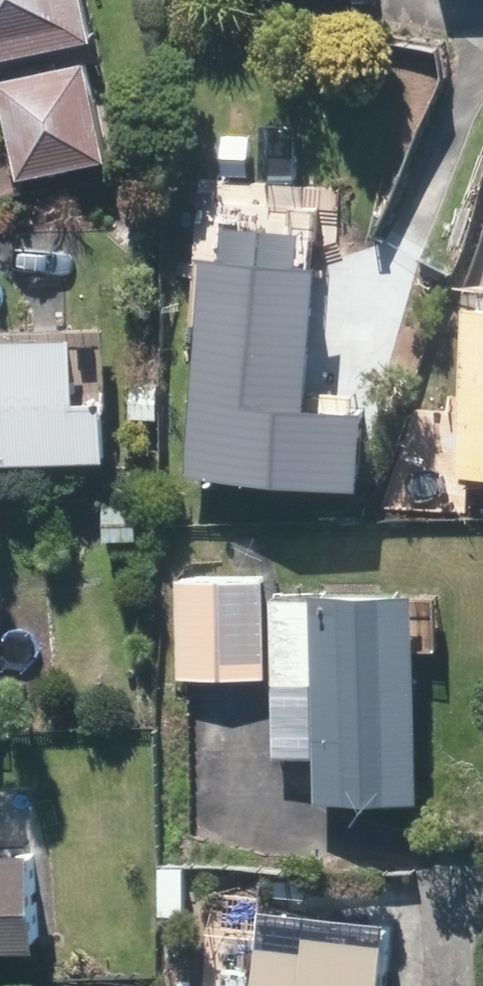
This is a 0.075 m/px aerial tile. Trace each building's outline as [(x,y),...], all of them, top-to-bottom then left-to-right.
[(102,33),(95,0),(0,0),(0,54),(102,33)] [(3,77),(25,175),(117,155),(95,57),(3,77)] [(189,351),(180,469),(294,479),(310,267),(331,269),(336,188),(208,180),(208,187),(202,252),(197,251),(189,351)] [(452,470),(482,472),(482,300),(462,298),(452,470)] [(0,330),(0,453),(121,448),(114,325),(0,330)] [(109,501),(108,539),(143,540),(144,501),(109,501)] [(183,577),(185,675),(269,675),(269,577),(183,577)] [(324,593),(279,594),(283,752),(324,752),(324,796),(432,793),(427,583),(323,586),(324,593)] [(31,938),(27,839),(0,841),(0,939),(31,938)] [(397,930),(320,925),(319,943),(268,939),(264,985),(393,985),(397,930)]
